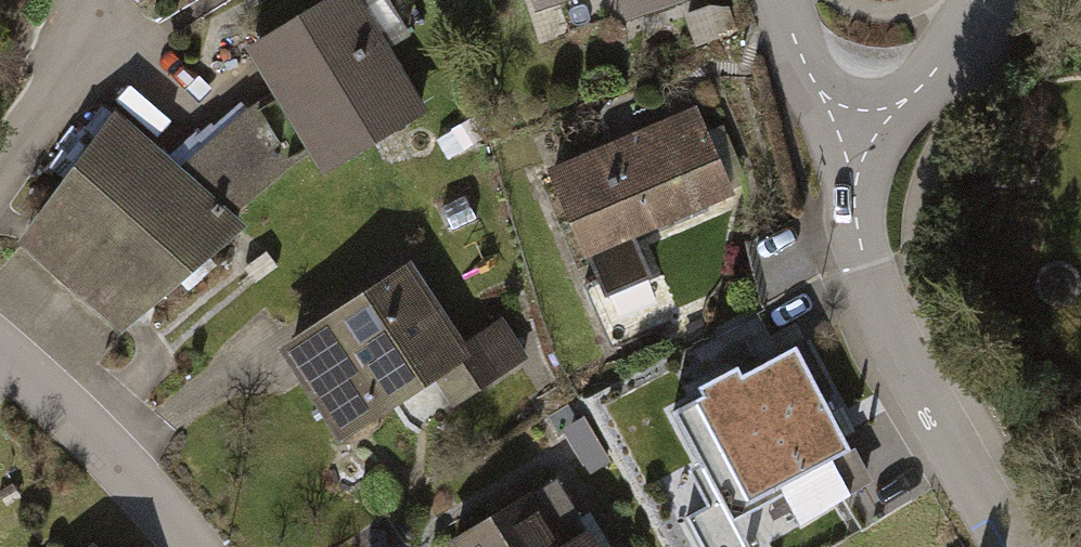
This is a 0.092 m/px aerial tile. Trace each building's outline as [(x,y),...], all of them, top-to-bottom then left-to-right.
[(348,0),(346,0),(257,60),(331,171),(422,110),(348,0)] [(557,27),(656,0),(549,0),(557,27)] [(236,208),(303,155),(261,102),(194,155),(236,208)] [(695,115),(561,164),(594,254),(728,205),(695,115)] [(226,246),(112,127),(26,242),(124,330),(226,246)] [(612,298),(656,276),(639,243),(595,265),(612,298)] [(483,380),(413,274),(293,354),(363,459),(483,380)] [(851,456),(796,346),(675,407),(730,517),(851,456)] [(562,494),(467,546),(592,546),(562,494)]
